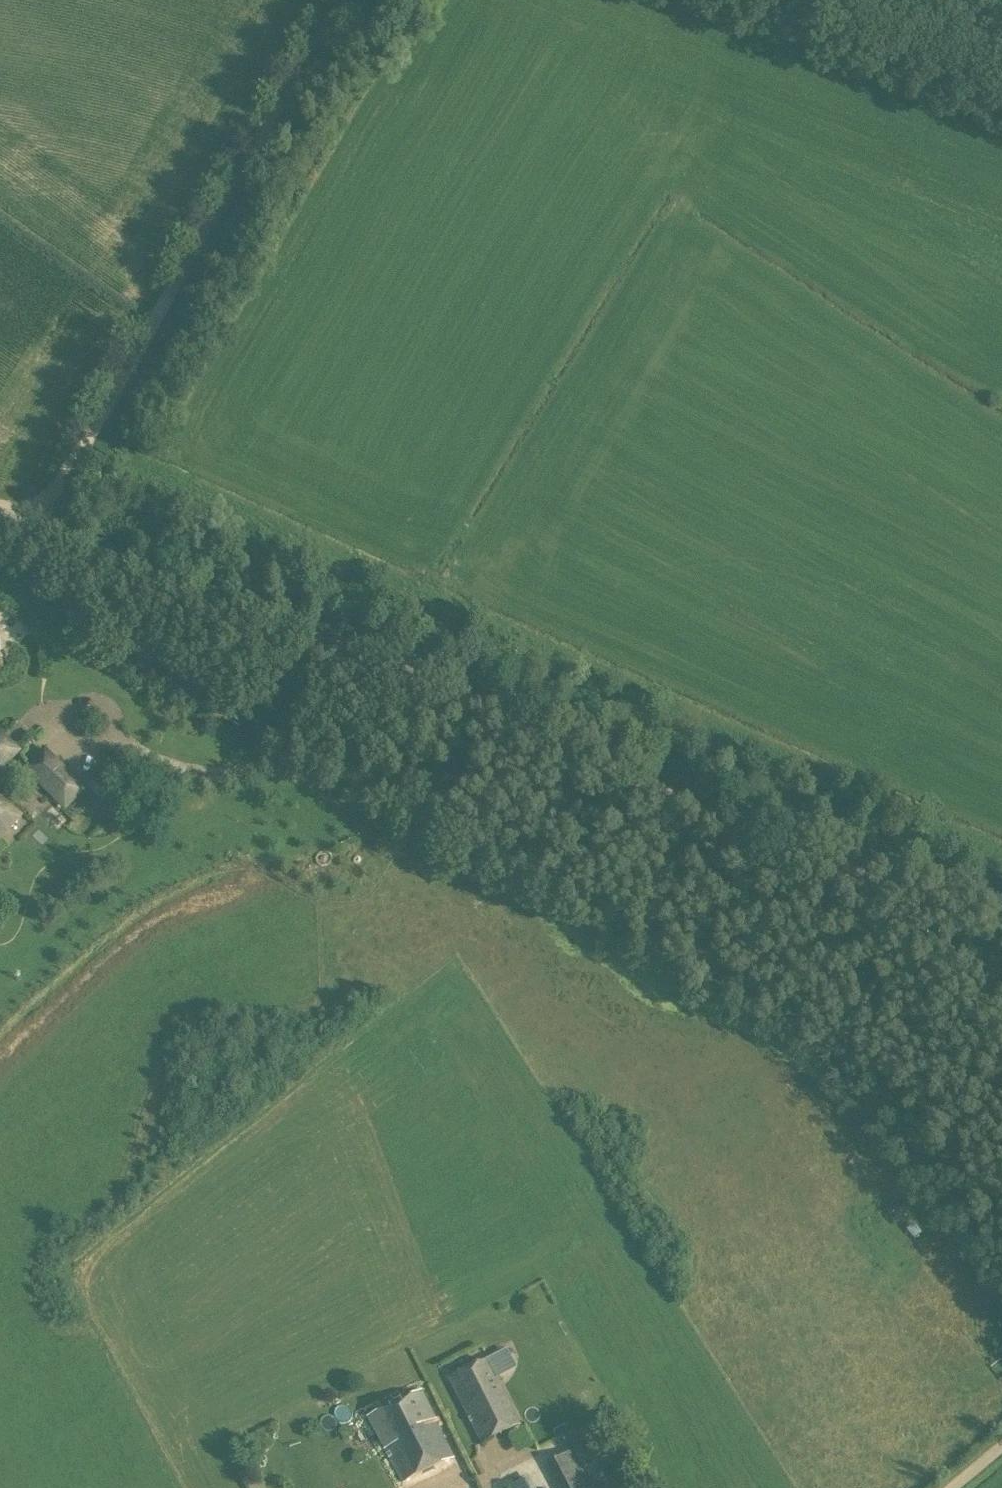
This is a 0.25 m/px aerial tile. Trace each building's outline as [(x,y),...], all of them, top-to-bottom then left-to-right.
[(16,753),(0,737),(0,769),(16,753)] [(64,806),(81,790),(45,753),(28,769),(64,806)] [(17,816),(0,799),(0,834),(17,816)] [(481,1443),(520,1423),(487,1359),(448,1379),(481,1443)] [(398,1481),(452,1456),(433,1417),(435,1417),(422,1389),(367,1414),(398,1481)] [(574,1451),(548,1464),(560,1487),(592,1487),(574,1451)]
